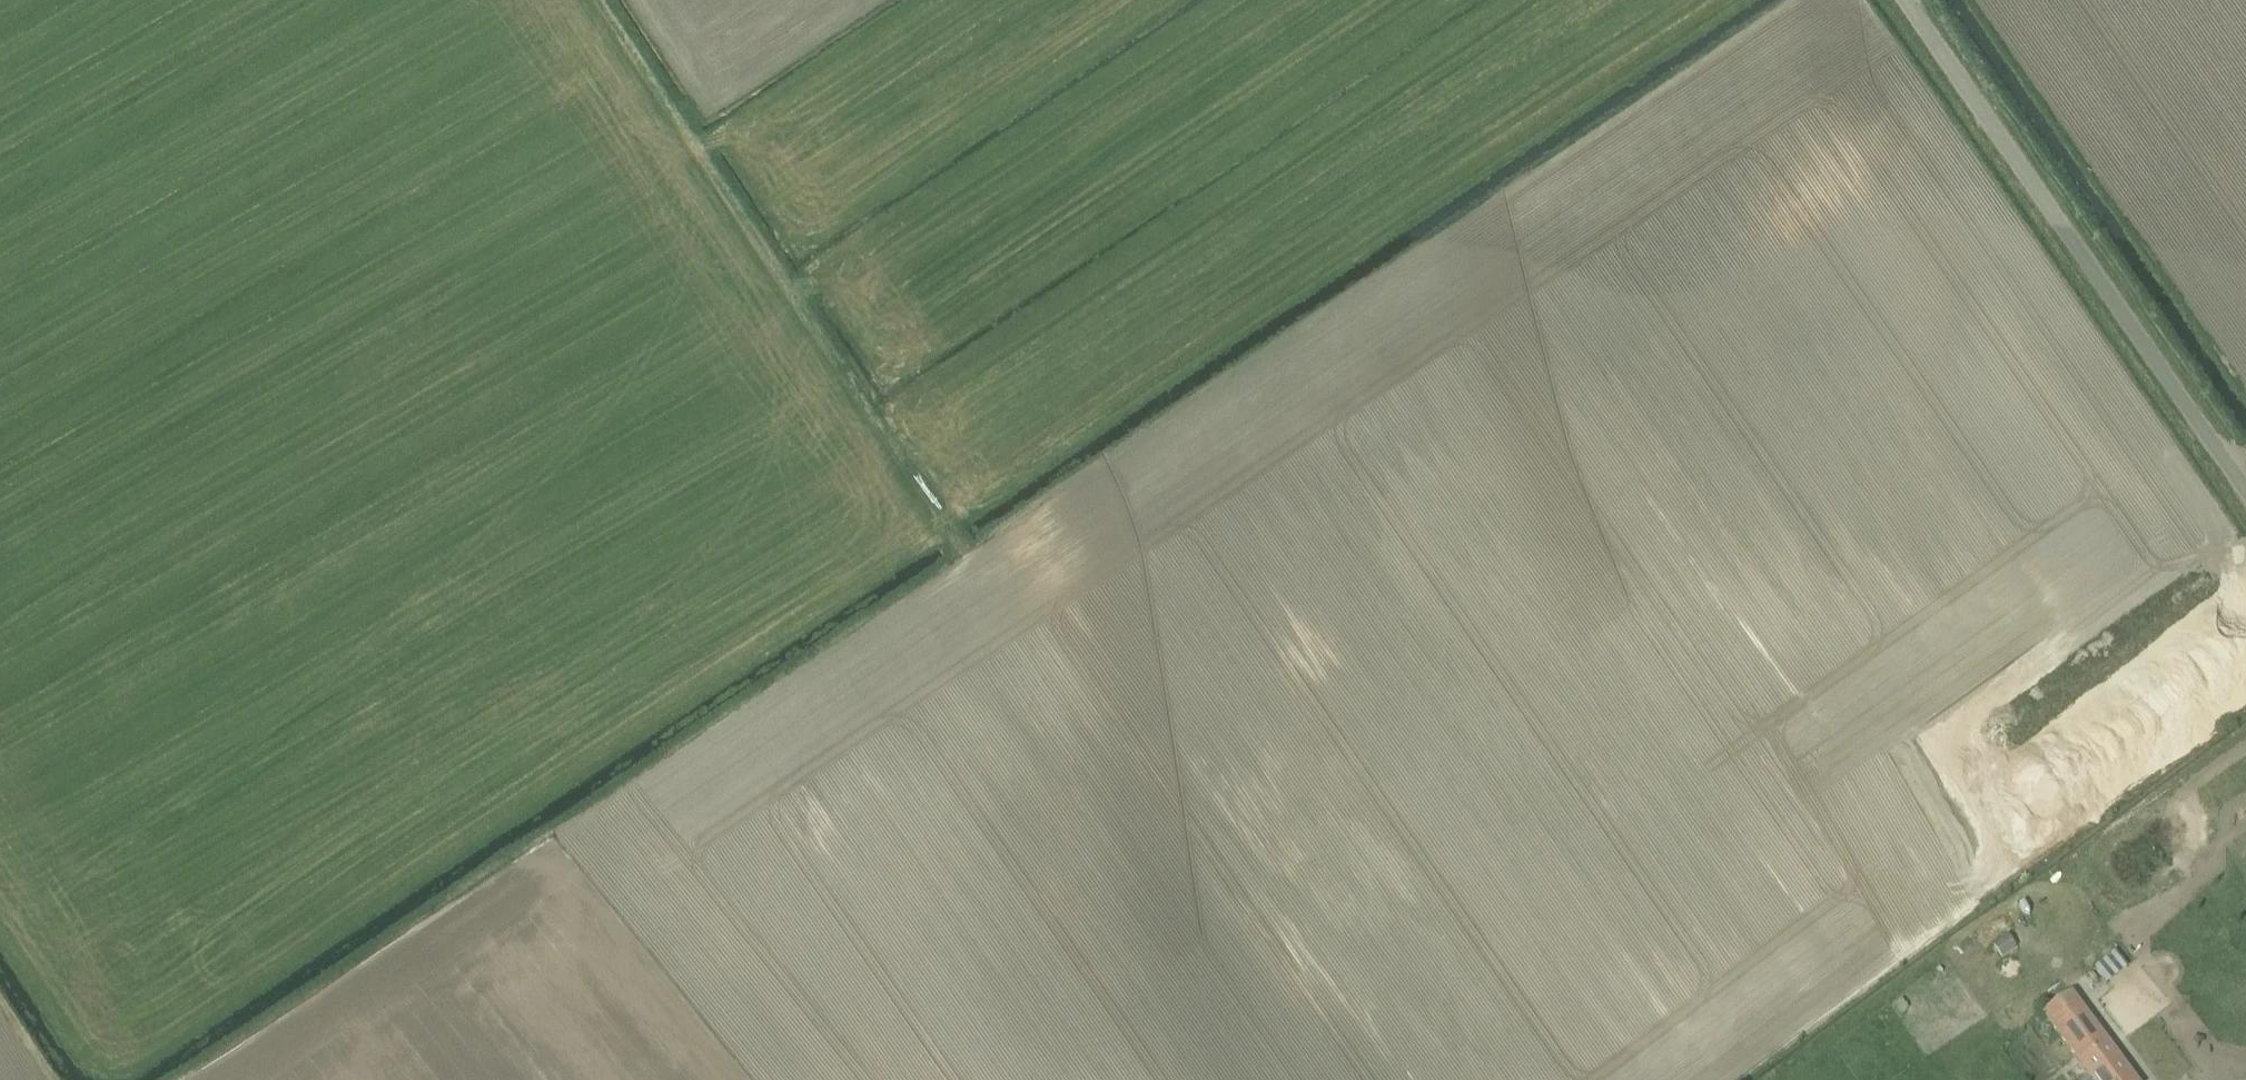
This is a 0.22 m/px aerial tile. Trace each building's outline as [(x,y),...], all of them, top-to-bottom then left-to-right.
[(2007,938),(1994,948),(2002,959),(2016,949),(2007,938)] [(2129,1074),(2071,993),(2044,1015),(2092,1079),(2133,1079),(2129,1074)] [(2046,1047),(2034,1056),(2049,1076),(2061,1068),(2046,1047)]
